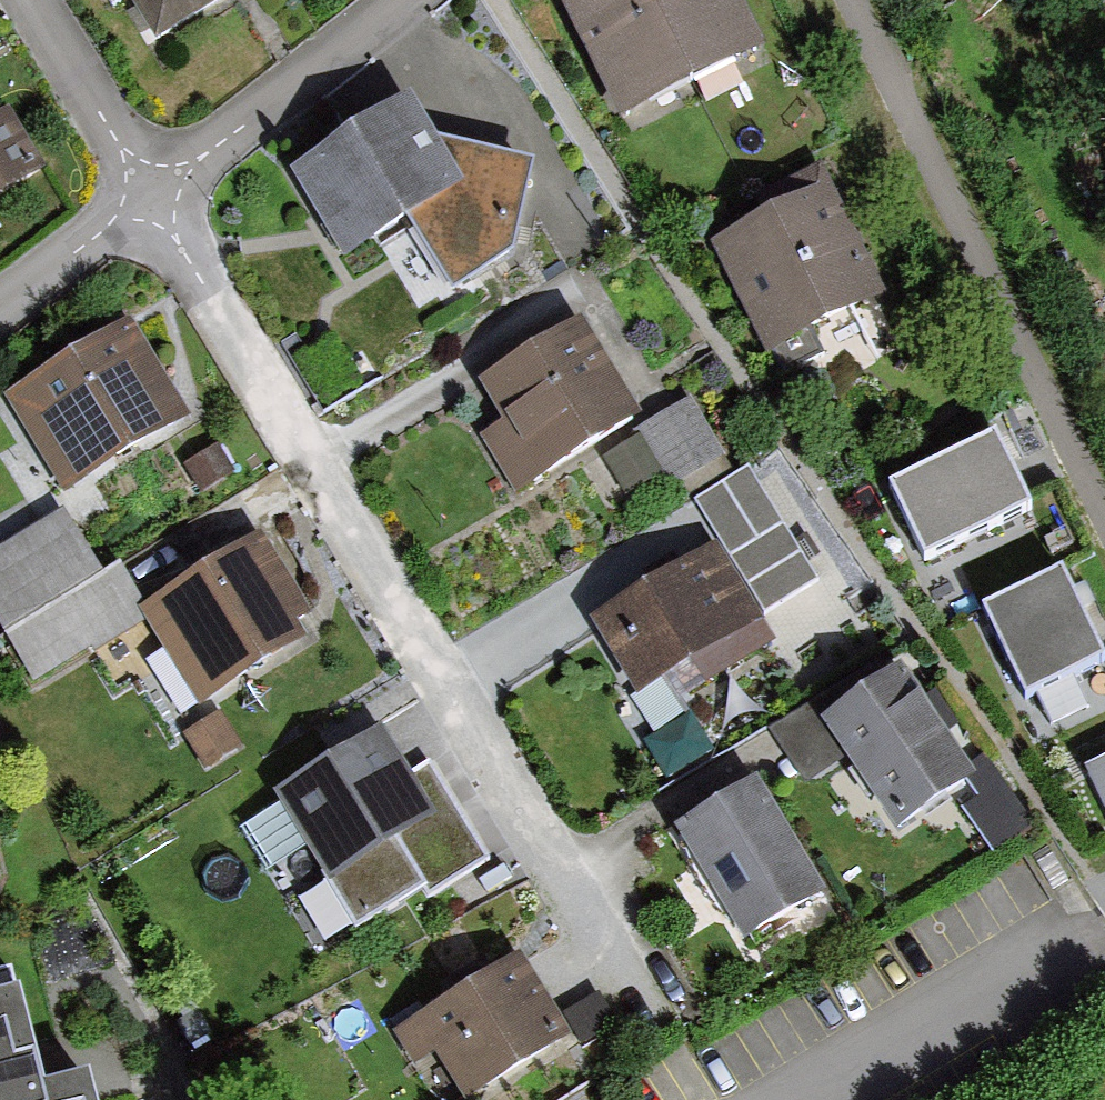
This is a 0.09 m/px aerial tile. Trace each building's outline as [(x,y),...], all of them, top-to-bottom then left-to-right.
[(114,11),(128,1),(155,46),(231,0),(107,0),(114,11)] [(683,73),(648,0),(560,0),(612,108),(683,73)] [(683,73),(755,39),(736,0),(648,0),(683,73)] [(290,172),(343,261),(409,222),(454,294),(515,254),(536,163),(438,140),(409,97),(290,172)] [(49,168),(10,107),(0,112),(0,198),(49,168)] [(825,188),(712,244),(761,342),(874,286),(825,188)] [(4,398),(64,496),(190,417),(131,319),(4,398)] [(482,435),(517,496),(642,418),(582,320),(477,382),(503,423),(482,435)] [(636,437),(604,457),(626,497),(659,477),(667,491),(727,457),(692,397),(633,432),(636,437)] [(995,436),(887,489),(925,567),(1034,513),(995,436)] [(183,467),(199,494),(235,474),(218,444),(183,467)] [(750,466),(694,500),(763,612),(817,580),(750,466)] [(832,587),(865,565),(824,502),(791,523),(832,587)] [(0,548),(0,628),(36,686),(148,621),(140,608),(146,604),(121,564),(102,574),(64,510),(0,548)] [(146,604),(140,608),(148,621),(200,709),(308,641),(297,625),(312,616),(263,533),(146,604)] [(692,664),(706,687),(776,644),(718,545),(589,621),(637,700),(692,664)] [(979,612),(1024,704),(1104,664),(1104,660),(1062,572),(979,612)] [(970,768),(902,667),(823,721),(844,759),(897,834),(969,783),(977,778),(970,768)] [(805,785),(844,759),(823,721),(814,705),(771,730),(805,785)] [(222,711),(183,737),(207,771),(242,747),(222,711)] [(384,727),(273,794),(358,935),(422,891),(428,900),(490,860),(431,761),(410,774),(384,727)] [(987,757),(970,768),(977,778),(969,783),(979,797),(966,806),(991,841),(1028,814),(987,757)] [(1087,774),(1104,811),(1104,765),(1087,774)] [(674,829),(744,946),(827,896),(758,779),(674,829)] [(462,1099),(477,1099),(571,1040),(519,956),(392,1033),(414,1069),(435,1057),(462,1099)] [(0,975),(0,1099),(96,1099),(89,1076),(43,1088),(14,971),(0,975)]
